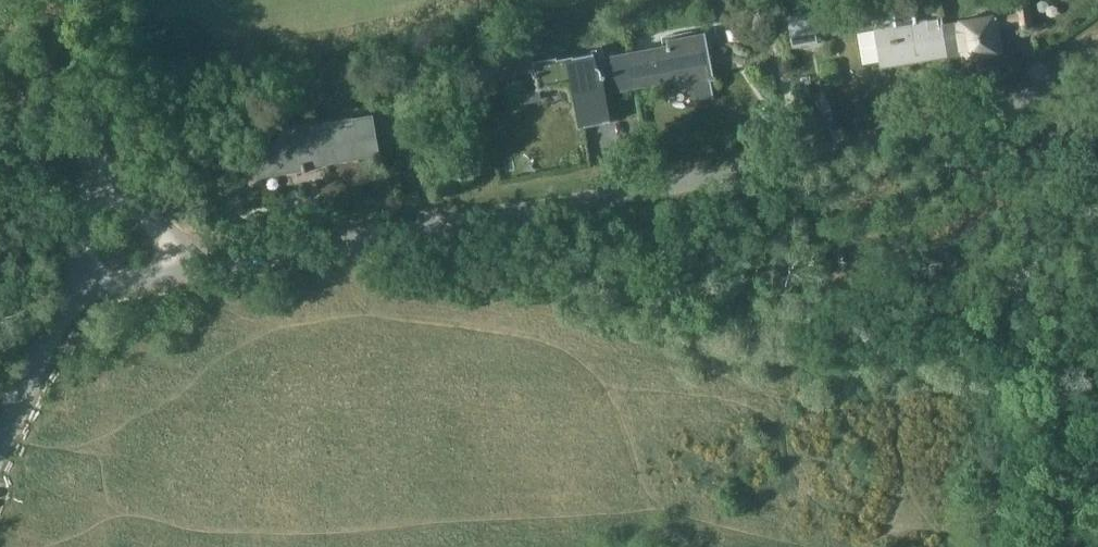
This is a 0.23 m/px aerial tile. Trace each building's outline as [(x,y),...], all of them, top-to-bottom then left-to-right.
[(944,24),(942,24),(947,54),(949,53),(964,51),(965,58),(1002,52),(998,27),(1018,23),(1019,29),(1036,26),(1031,0),(1018,0),(1014,1),(1016,12),(944,24)] [(922,61),(950,56),(949,53),(947,54),(942,24),(944,24),(942,17),(916,22),(914,6),(892,10),(895,25),(876,28),(882,65),(922,58),(922,61)] [(818,43),(813,12),(788,16),(793,47),(818,43)] [(633,84),(633,89),(685,79),(698,99),(712,97),(713,99),(715,98),(712,80),(717,79),(717,75),(715,76),(706,32),(667,40),(669,51),(651,54),(650,49),(628,53),(629,58),(633,84)] [(633,84),(629,58),(608,62),(602,53),(597,54),(596,49),(591,50),(592,53),(557,60),(556,57),(532,62),(529,63),(532,78),(535,77),(537,90),(576,82),(584,127),(606,123),(606,122),(609,122),(610,123),(612,122),(605,89),(633,84)] [(462,77),(477,75),(475,59),(460,61),(462,77)] [(374,116),(304,128),(304,131),(281,135),(264,165),(277,175),(303,170),(303,173),(307,172),(306,164),(312,163),(313,166),(380,155),(374,116)]
